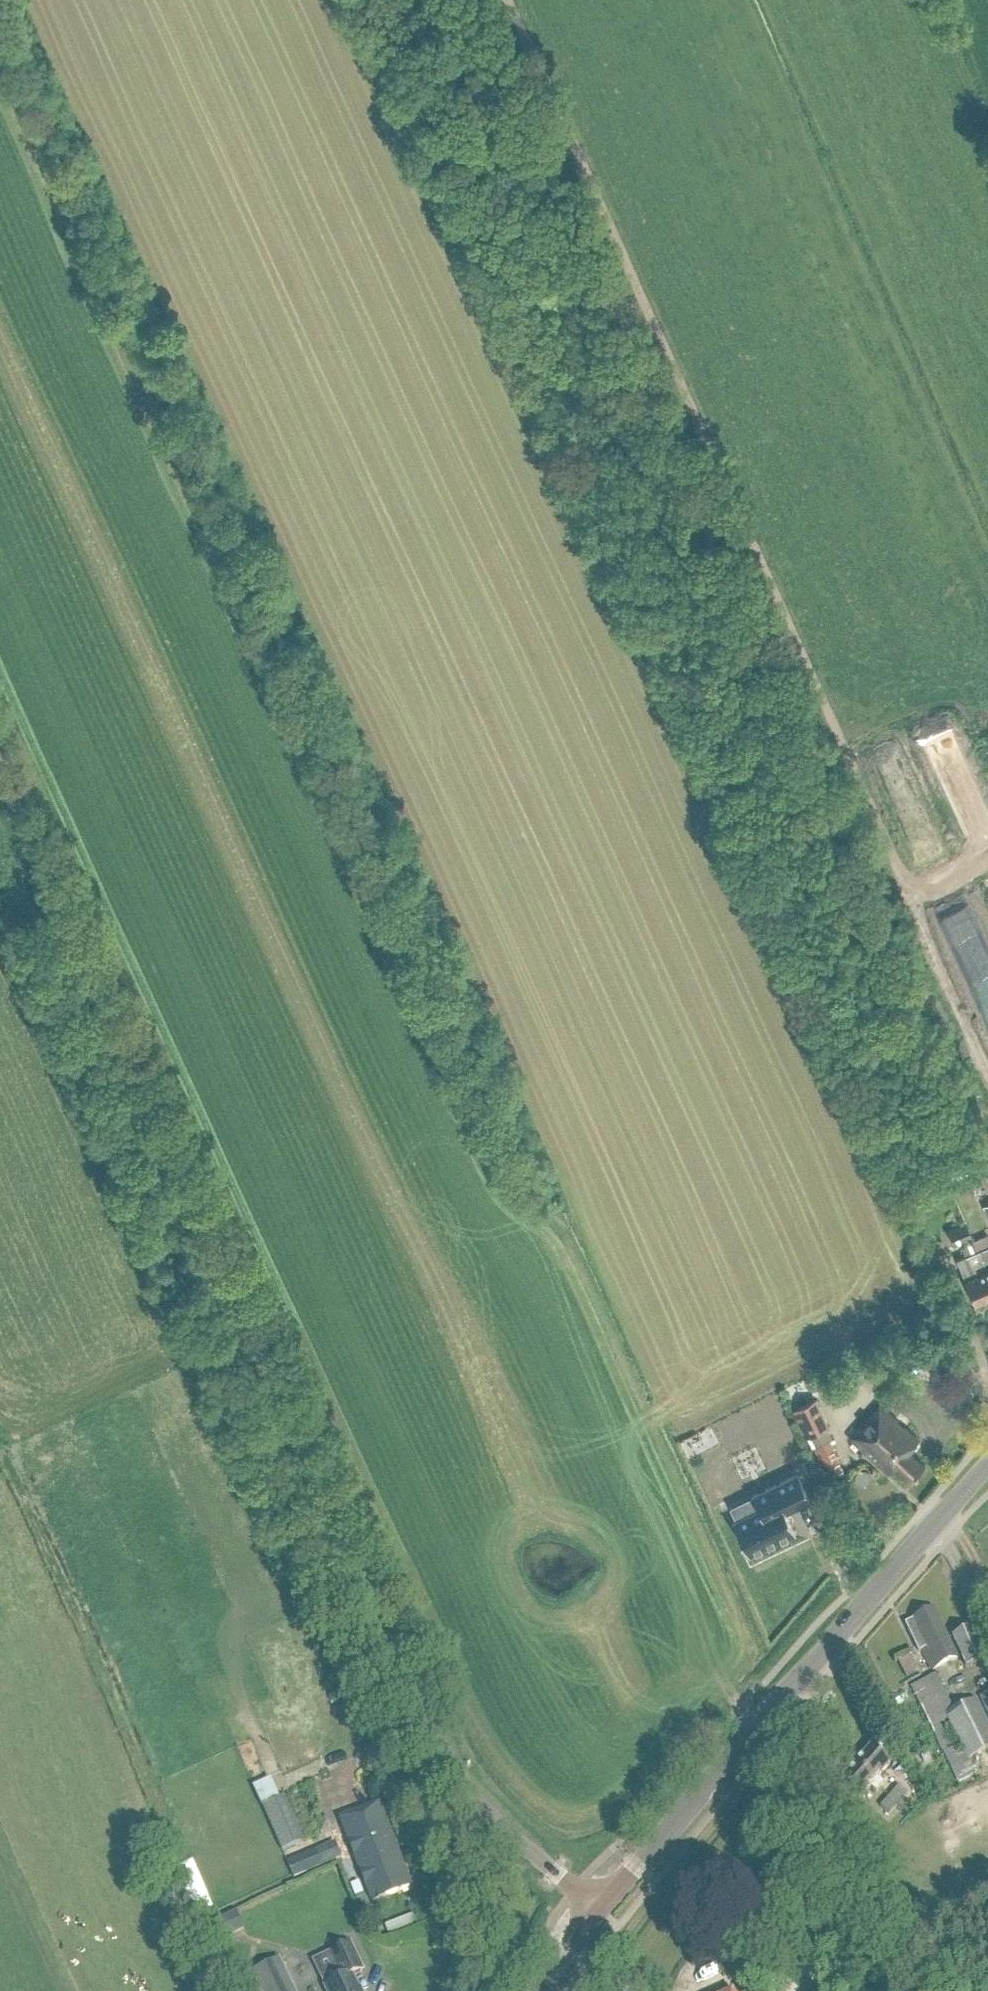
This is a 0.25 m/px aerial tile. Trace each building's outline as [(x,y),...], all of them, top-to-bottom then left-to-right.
[(898,833),(914,839),(919,826),(903,820),(898,833)] [(946,1229),(952,1245),(971,1237),(964,1221),(946,1229)] [(986,1233),(973,1238),(987,1272),(987,1238),(986,1233)] [(964,1254),(956,1257),(974,1300),(987,1294),(987,1272),(973,1238),(960,1244),(964,1254)] [(808,1433),(825,1425),(828,1424),(815,1396),(793,1406),(806,1434),(808,1433)] [(879,1402),(849,1434),(888,1470),(892,1465),(908,1480),(923,1463),(908,1448),(917,1438),(879,1402)] [(825,1425),(808,1433),(813,1443),(815,1442),(829,1436),(830,1436),(825,1425)] [(842,1467),(829,1436),(815,1442),(828,1473),(842,1467)] [(808,1498),(794,1469),(751,1491),(758,1505),(731,1518),(748,1552),(793,1530),(784,1510),(808,1498)] [(932,1613),(904,1626),(918,1655),(922,1653),(931,1672),(959,1659),(950,1640),(946,1642),(932,1613)] [(984,1660),(970,1630),(951,1639),(966,1669),(984,1660)] [(918,1675),(910,1658),(897,1664),(905,1681),(918,1675)] [(951,1714),(934,1678),(910,1690),(957,1786),(974,1778),(966,1761),(987,1750),(987,1728),(975,1702),(951,1714)] [(987,1717),(987,1696),(980,1700),(987,1717)] [(870,1750),(854,1768),(879,1790),(883,1785),(877,1780),(889,1766),(870,1750)] [(926,1758),(920,1761),(923,1767),(929,1764),(926,1758)] [(879,1790),(854,1768),(838,1786),(857,1802),(869,1789),(875,1794),(879,1790)] [(898,1790),(890,1799),(909,1816),(913,1811),(903,1802),(907,1798),(898,1790)] [(890,1799),(879,1811),(888,1819),(896,1810),(906,1819),(909,1816),(890,1799)] [(303,1845),(284,1800),(261,1810),(280,1854),(303,1845)] [(409,1889),(381,1814),(343,1828),(372,1903),(409,1889)] [(196,1917),(214,1910),(189,1850),(172,1858),(196,1917)] [(315,1854),(287,1867),(294,1881),(295,1884),(323,1871),(315,1854)] [(359,1912),(368,1909),(364,1897),(355,1901),(359,1912)] [(201,1932),(209,1950),(244,1933),(236,1916),(201,1932)] [(415,1917),(384,1928),(389,1940),(419,1928),(415,1917)] [(349,1946),(329,1955),(341,1981),(324,1989),(325,1990),(358,1990),(351,1977),(362,1972),(349,1946)] [(278,1961),(253,1973),(262,1990),(292,1990),(278,1961)]
